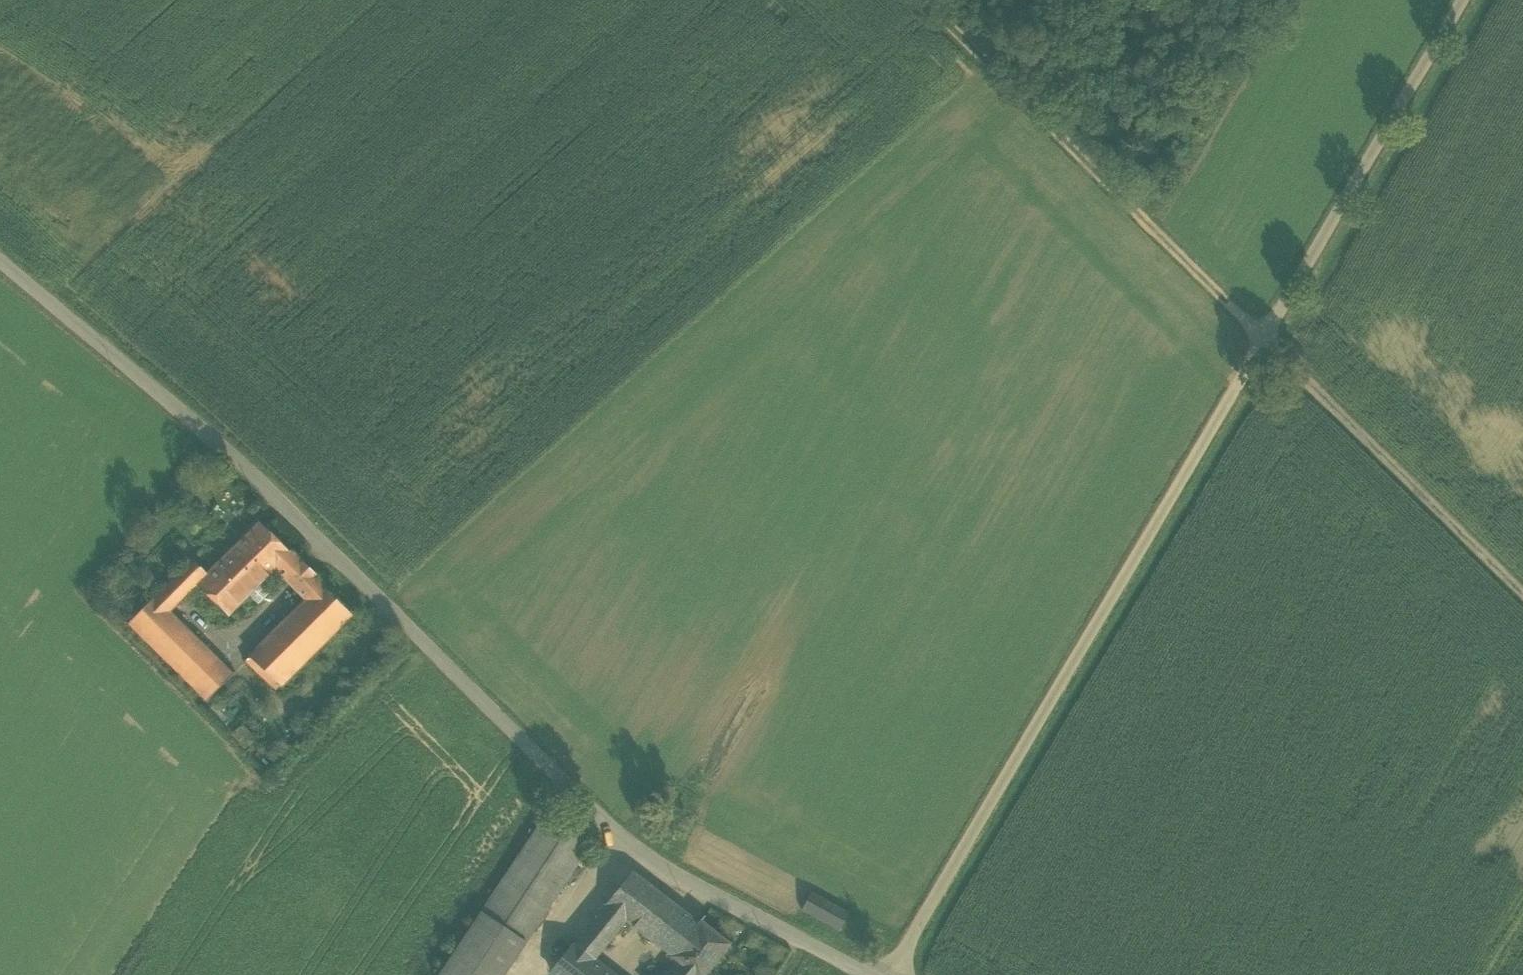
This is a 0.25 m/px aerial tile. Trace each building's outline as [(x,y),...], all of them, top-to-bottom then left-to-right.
[(288,685),(361,612),(264,515),(210,570),(195,554),(130,619),(209,699),(240,668),(178,607),(202,582),(234,615),(282,567),(309,595),(253,651),(288,685)] [(592,842),(548,812),(438,972),(443,974),(507,974),(592,842)] [(700,922),(633,870),(551,972),(555,974),(614,974),(594,959),(625,920),(673,956),(700,922)] [(844,930),(853,910),(813,891),(804,911),(844,930)] [(728,944),(700,922),(673,956),(680,963),(670,974),(702,974),(728,944)]
